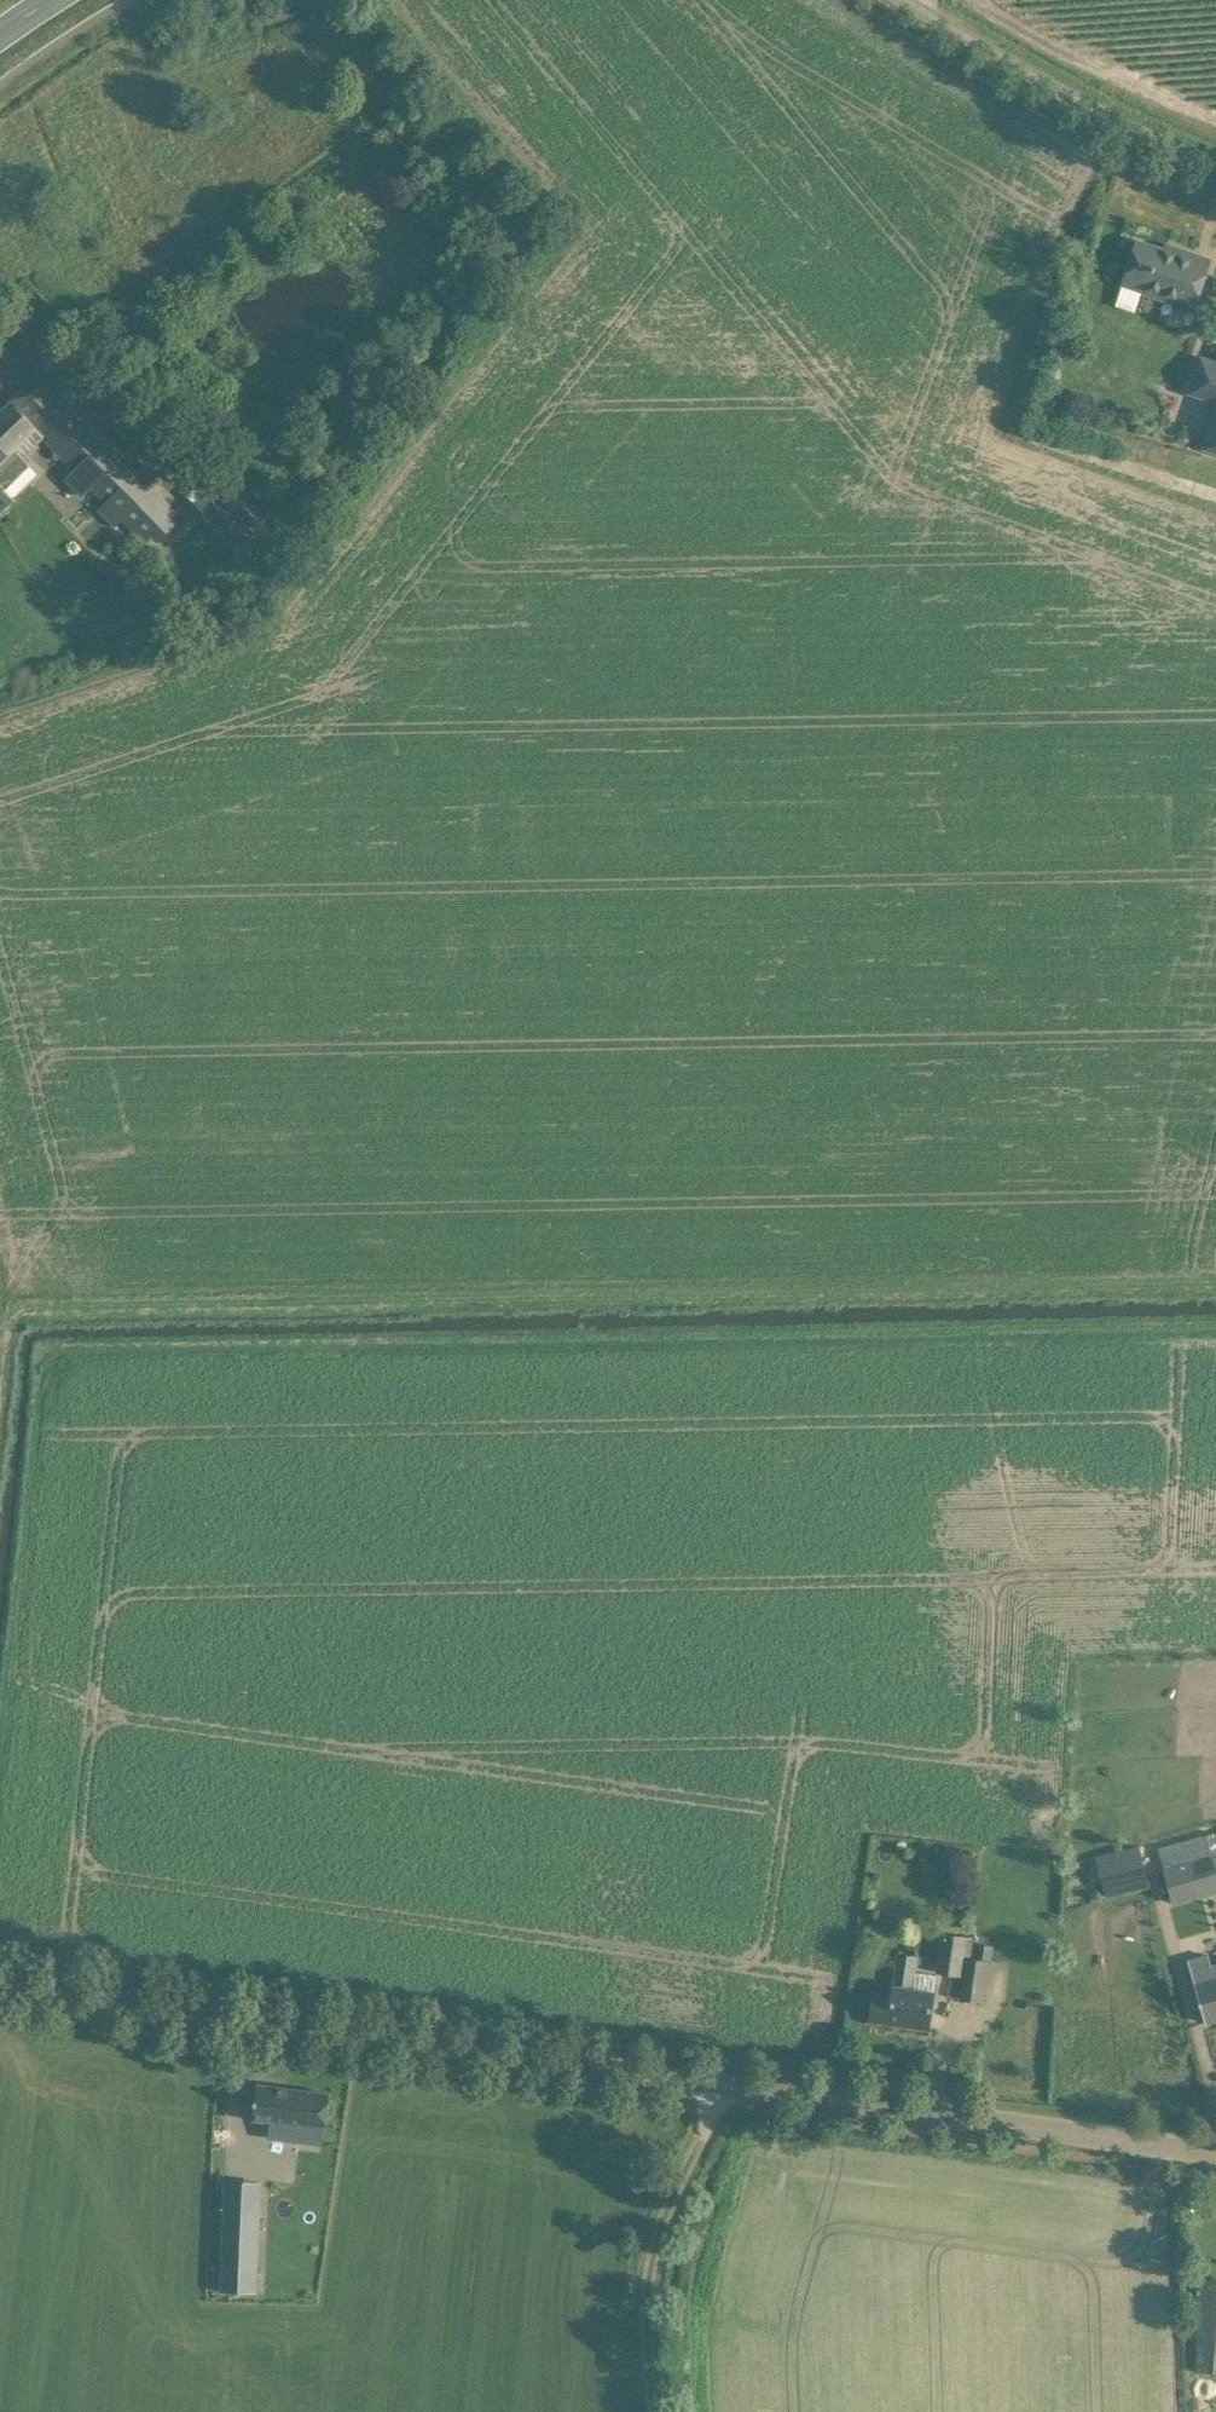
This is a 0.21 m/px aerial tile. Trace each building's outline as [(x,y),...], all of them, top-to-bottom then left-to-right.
[(1195,304),(1202,283),(1210,260),(1177,249),(1175,254),(1137,241),(1123,280),(1116,304),(1135,311),(1141,291),(1163,299),(1164,294),(1195,304)] [(1190,393),(1215,402),(1215,362),(1201,357),(1190,393)] [(14,500),(2,488),(28,462),(11,445),(26,431),(38,443),(42,439),(73,470),(65,478),(83,495),(90,488),(105,502),(98,509),(114,527),(122,520),(144,542),(176,510),(151,485),(157,478),(145,466),(138,472),(62,396),(46,379),(16,409),(11,404),(0,416),(0,514),(14,500)] [(1203,449),(1215,453),(1215,408),(1203,449)] [(243,556),(249,550),(259,560),(276,544),(266,534),(269,531),(228,489),(202,515),(243,556)] [(1163,1867),(1173,1901),(1215,1888),(1215,1835),(1215,1830),(1205,1833),(1211,1853),(1163,1867)] [(1096,1855),(1106,1896),(1148,1887),(1138,1845),(1096,1855)] [(941,1972),(961,1975),(964,1975),(961,1999),(984,2002),(988,1979),(990,1960),(971,1958),(974,1940),(966,1939),(946,1936),(943,1936),(938,1972),(941,1972)] [(874,1994),(871,2018),(927,2027),(931,2002),(933,1994),(913,1991),(912,1991),(917,1954),(897,1950),(890,1993),(875,1991),(874,1994)] [(1199,2000),(1205,2022),(1215,2019),(1215,1965),(1211,1966),(1207,1955),(1188,1961),(1199,2000)] [(257,2084),(253,2118),(302,2125),(300,2140),(322,2143),(324,2127),(325,2128),(330,2093),(257,2084)] [(224,2208),(221,2290),(257,2292),(260,2210),(224,2208)] [(1197,2364),(1215,2365),(1215,2287),(1198,2286),(1197,2364)]
